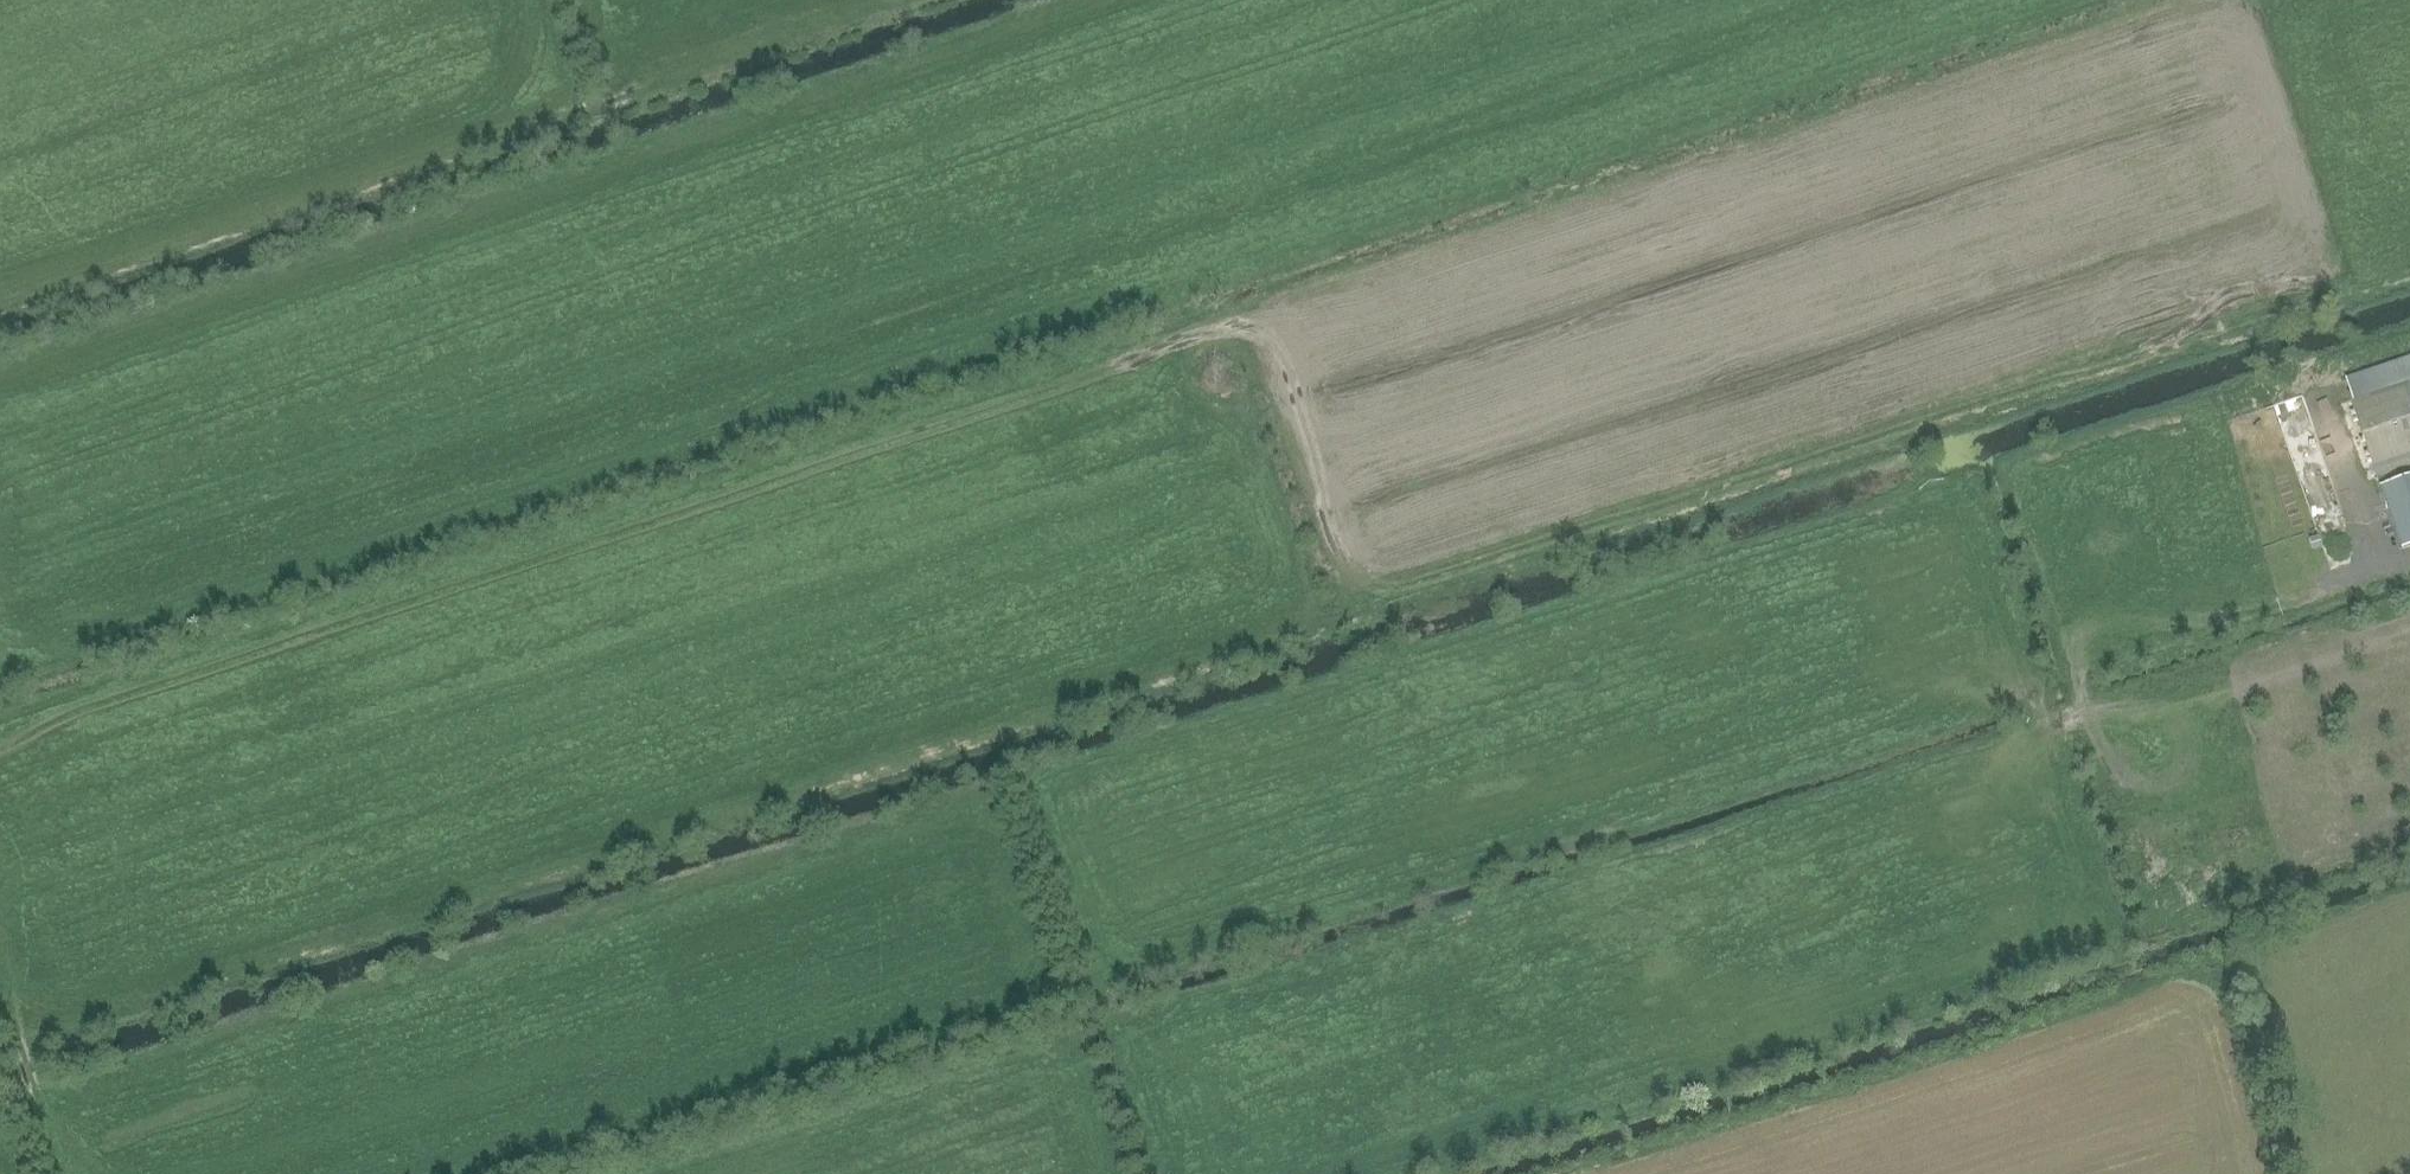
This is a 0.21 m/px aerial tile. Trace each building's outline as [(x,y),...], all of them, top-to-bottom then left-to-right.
[(2345,380),(2378,476),(2382,488),(2409,478),(2409,357),(2345,380)] [(2320,536),(2311,539),(2315,550),(2323,547),(2320,536)]
